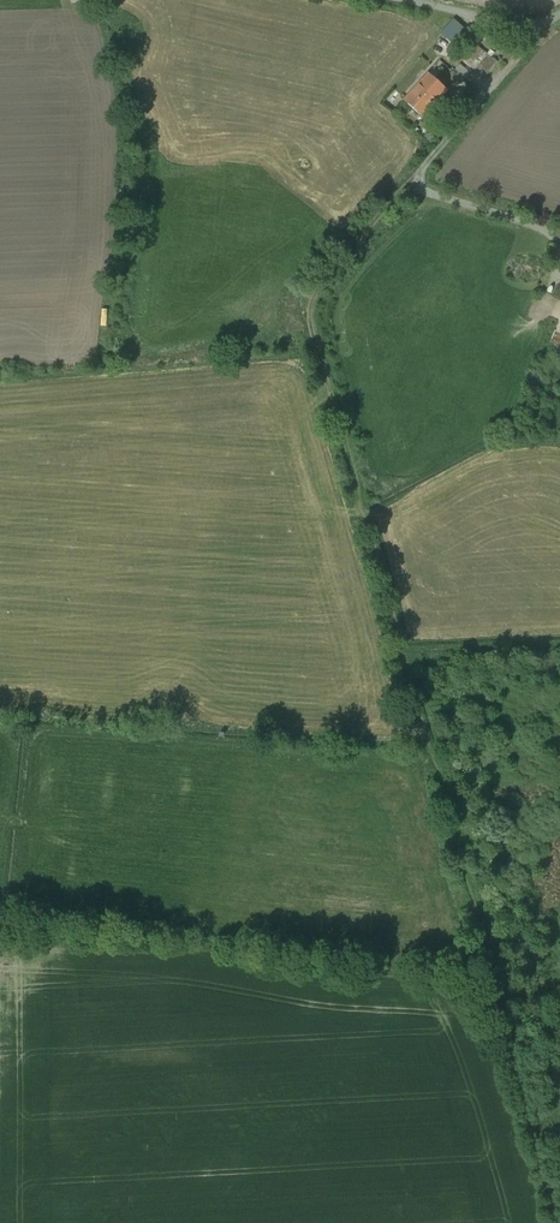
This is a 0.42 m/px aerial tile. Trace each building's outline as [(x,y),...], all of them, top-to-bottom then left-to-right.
[(454,20),(442,33),(452,41),(463,29),(454,20)] [(502,41),(486,30),(482,35),(486,38),(484,41),(496,49),(502,41)] [(429,74),(404,101),(423,118),(448,91),(429,74)]
